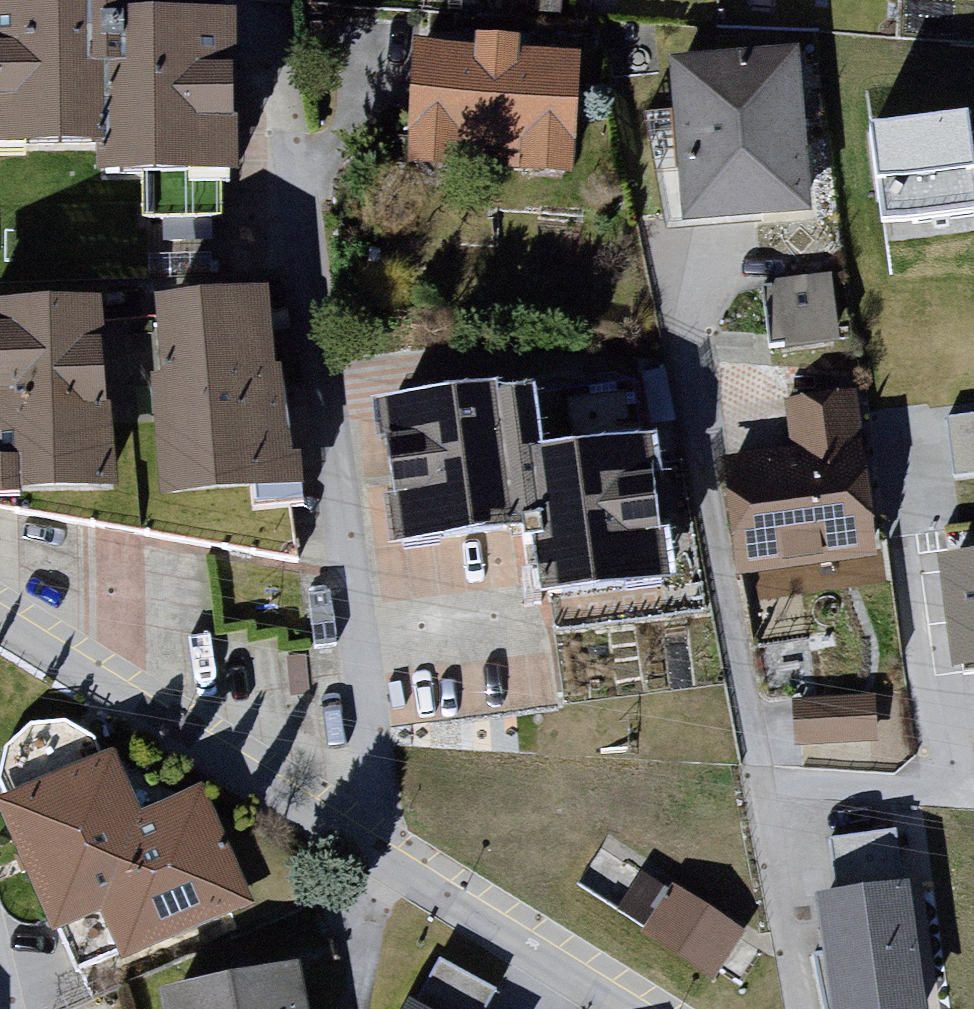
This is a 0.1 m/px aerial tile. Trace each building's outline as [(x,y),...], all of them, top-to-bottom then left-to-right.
[(122,159),(123,185),(251,179),(245,30),(151,34),(150,7),(114,8),(114,0),(21,0),(0,1),(0,165),(122,159)] [(484,59),(422,55),(415,175),(469,178),(470,151),(528,155),(526,181),(578,184),(586,61),(526,57),(527,40),(486,37),(484,59)] [(672,61),(681,230),(820,222),(811,54),(672,61)] [(866,129),(884,239),(973,225),(973,158),(967,113),(866,129)] [(774,360),(845,351),(836,279),(765,288),(774,360)] [(150,311),(175,508),(311,490),(286,294),(150,311)] [(0,310),(0,500),(123,497),(118,307),(0,310)] [(565,606),(674,594),(658,452),(549,465),(541,398),(516,392),(509,327),(405,339),(415,426),(393,429),(406,538),(555,521),(565,606)] [(858,453),(851,394),(783,403),(790,458),(733,466),(749,588),(889,569),(873,451),(858,453)] [(957,471),(973,469),(973,411),(952,414),(957,471)] [(965,684),(973,683),(973,567),(950,571),(965,684)] [(879,701),(796,707),(800,760),(883,754),(879,701)] [(129,971),(261,917),(211,795),(144,822),(119,760),(0,808),(0,821),(49,940),(106,917),(129,971)] [(836,846),(844,906),(827,908),(839,1008),(936,1008),(921,889),(908,891),(902,838),(836,846)] [(645,940),(719,989),(748,944),(674,895),(645,940)] [(309,983),(165,1007),(165,1008),(313,1008),(309,983)]
